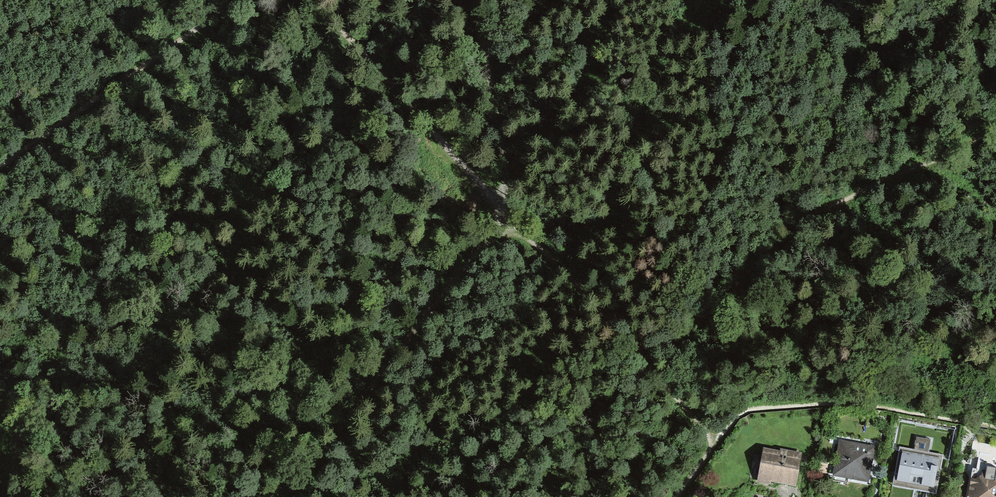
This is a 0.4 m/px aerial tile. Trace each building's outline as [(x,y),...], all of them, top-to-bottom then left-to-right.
[(893,486),(936,494),(943,457),(928,454),(931,441),(916,438),(914,451),(900,448),(893,486)] [(833,477),(868,484),(874,455),(876,447),(840,440),(833,477)] [(772,483),(796,488),(802,455),(763,447),(757,483),(771,485),(772,483)] [(995,475),(995,474),(995,471),(987,469),(987,473),(981,473),(972,471),(967,496),(995,496),(995,475)]
